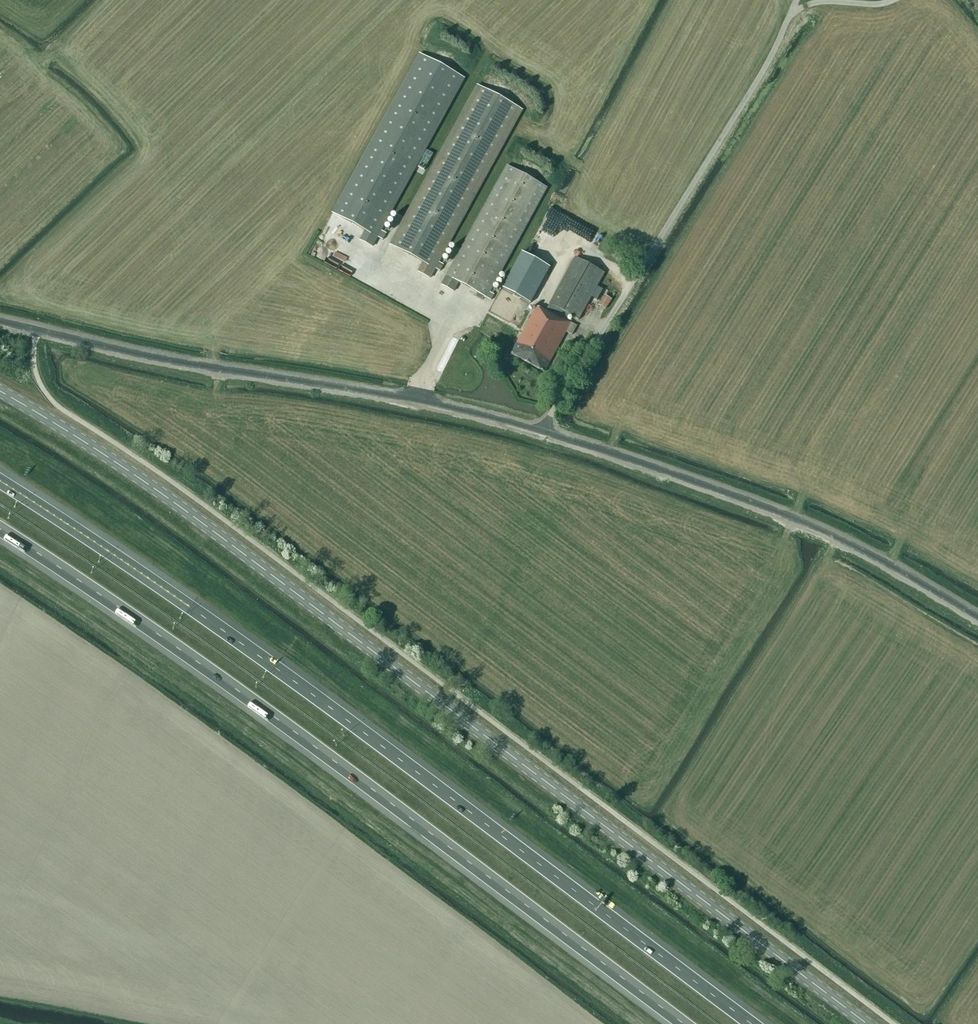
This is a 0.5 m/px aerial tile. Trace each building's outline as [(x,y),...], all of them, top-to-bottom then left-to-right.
[(464,79),(420,54),(333,213),(366,231),(361,241),(372,247),(378,237),(383,240),(386,234),(381,231),(464,79)] [(518,108),(473,84),(386,242),(419,260),(414,270),(425,276),(518,108)] [(447,276),(447,275),(442,285),(454,292),(459,282),(478,293),(475,297),(482,300),(484,296),(491,300),(494,295),(490,292),(548,188),(533,180),(537,174),(525,167),(521,173),(507,166),(447,276)] [(551,270),(523,255),(504,290),(532,305),(551,270)] [(567,321),(570,315),(579,320),(605,273),(576,257),(546,312),(537,307),(511,354),(544,372),(566,332),(572,335),(577,326),(567,321)] [(612,300),(605,296),(599,306),(606,309),(612,300)]
